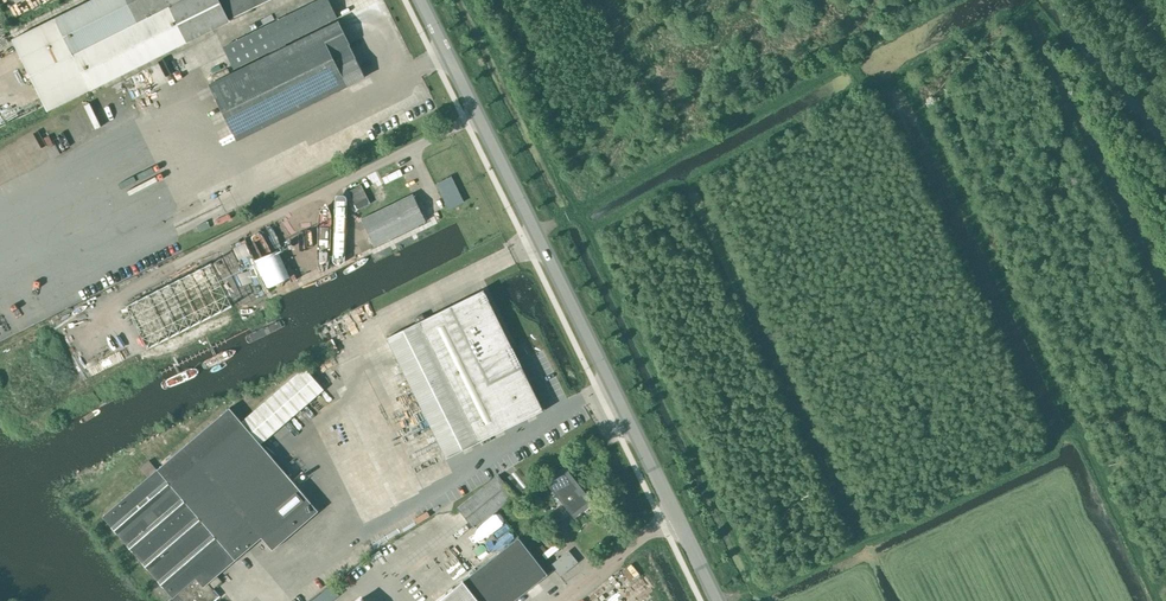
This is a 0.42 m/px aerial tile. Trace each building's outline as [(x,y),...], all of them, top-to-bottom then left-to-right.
[(12,39),(48,111),(90,90),(187,42),(230,21),(229,19),(269,0),(91,0),(12,39)] [(337,18),(328,0),(319,0),(223,47),(234,68),(337,18)] [(347,85),(366,76),(352,48),(351,48),(349,44),(350,43),(339,21),(209,84),(237,140),(347,86),(347,85)] [(451,176),(436,183),(448,207),(463,200),(451,176)] [(375,246),(425,221),(412,194),(362,219),(375,246)] [(342,239),(355,232),(337,198),(324,205),(342,239)] [(207,221),(196,226),(199,232),(210,227),(207,221)] [(281,226),(295,270),(305,267),(291,223),(281,226)] [(519,347),(513,350),(484,290),(419,322),(387,338),(446,458),(479,441),(543,410),(518,358),(523,356),(519,347)] [(103,516),(170,594),(173,598),(169,600),(213,600),(219,596),(213,589),(222,581),(217,575),(235,560),(261,537),(272,550),(318,510),(261,444),(324,390),(305,367),(241,422),(229,408),(157,470),(149,461),(140,469),(148,478),(103,516)] [(574,516),(592,502),(565,469),(548,483),(574,516)] [(528,485),(536,478),(531,473),(523,479),(528,485)] [(474,527),(514,495),(498,475),(458,507),(474,527)] [(520,494),(529,487),(523,480),(514,486),(520,494)] [(436,600),(514,600),(548,574),(519,537),(462,581),(436,600)] [(558,560),(566,571),(577,562),(568,551),(558,560)] [(355,592),(343,600),(363,600),(355,592)]
